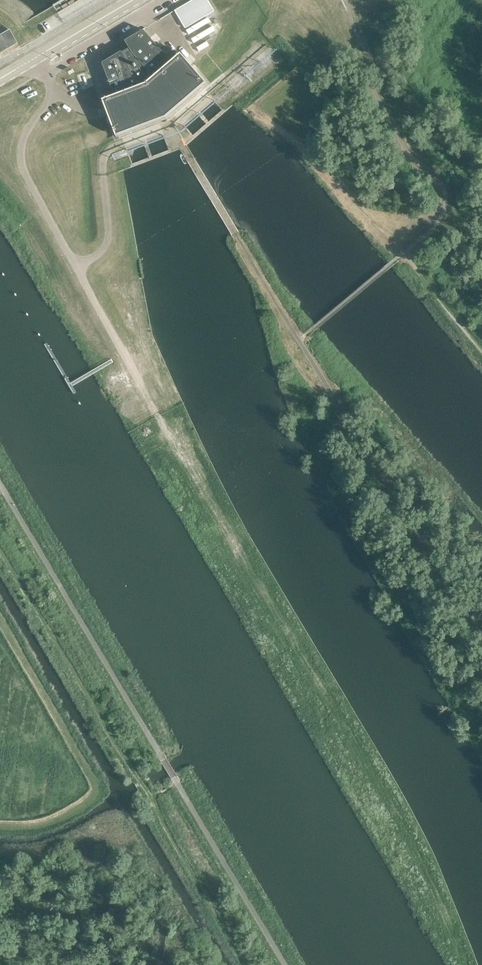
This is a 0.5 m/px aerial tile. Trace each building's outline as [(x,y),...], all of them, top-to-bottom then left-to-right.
[(207,0),(192,0),(174,10),(185,28),(214,11),(207,0)] [(9,30),(0,35),(0,53),(17,43),(9,30)]
